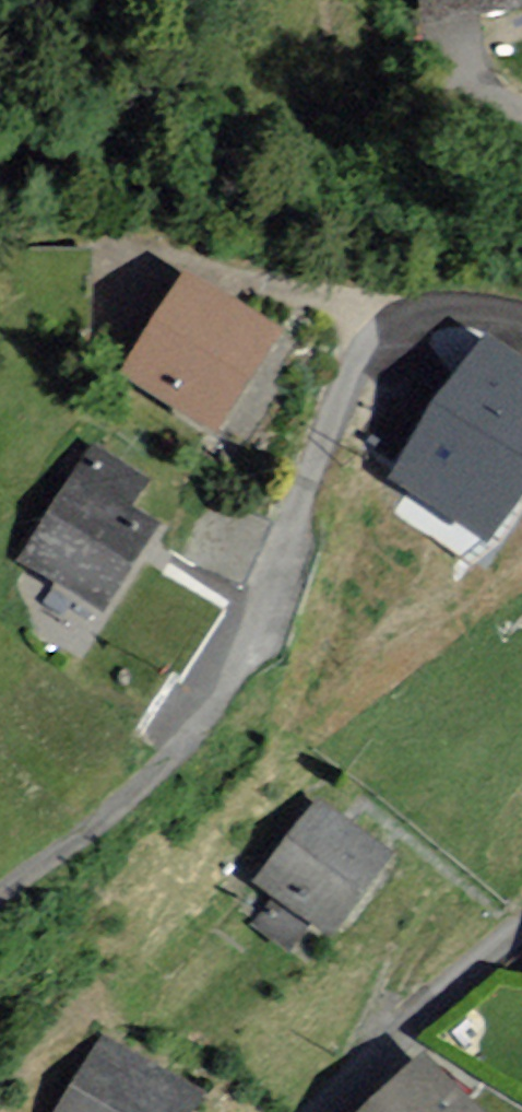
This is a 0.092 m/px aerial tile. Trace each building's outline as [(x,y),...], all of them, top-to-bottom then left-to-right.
[(427,14),(521,3),(521,0),(425,0),(427,14)] [(281,342),(187,280),(124,376),(218,438),(281,342)] [(480,343),(401,474),(488,526),(521,469),(521,368),(480,343)] [(153,489),(90,451),(20,564),(110,619),(161,536),(134,519),(153,489)] [(395,866),(316,805),(255,884),(333,945),(395,866)] [(96,1045),(55,1111),(197,1111),(199,1107),(96,1045)] [(418,1063),(368,1111),(466,1111),(418,1063)]
